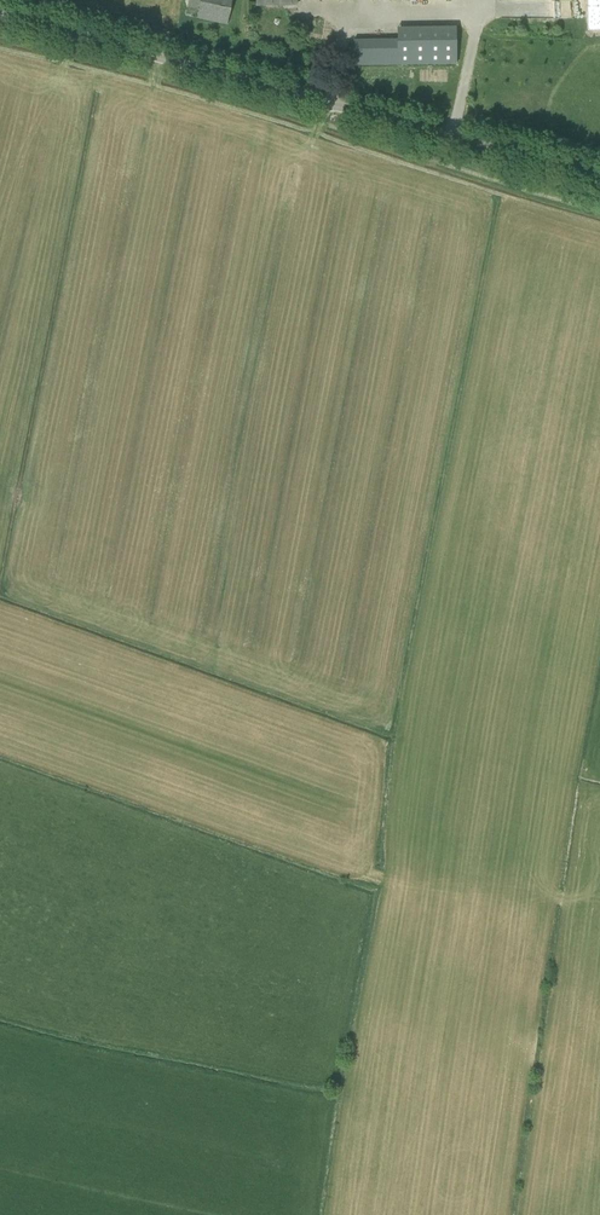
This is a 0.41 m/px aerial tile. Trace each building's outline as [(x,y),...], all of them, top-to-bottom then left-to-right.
[(232,0),(189,0),(185,15),(227,25),(232,0)] [(354,39),(354,65),(397,65),(398,65),(398,38),(354,39)]
